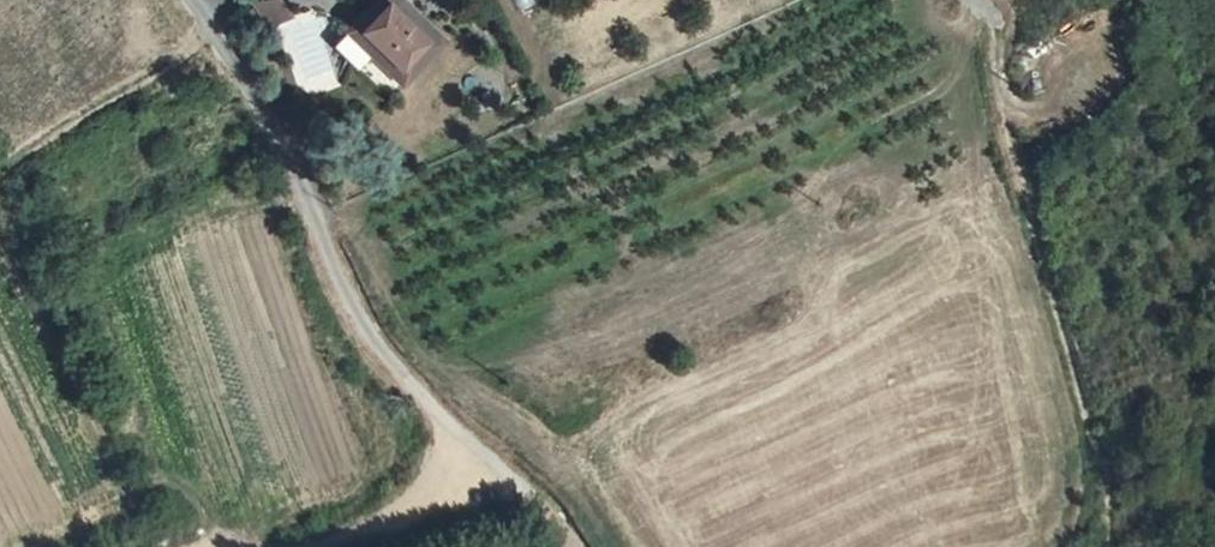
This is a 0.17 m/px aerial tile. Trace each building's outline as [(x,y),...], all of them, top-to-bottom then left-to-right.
[(283,16),(271,0),(267,0),(254,9),(268,27),(283,16)] [(349,32),(404,83),(443,40),(401,0),(378,0),(349,32)]
